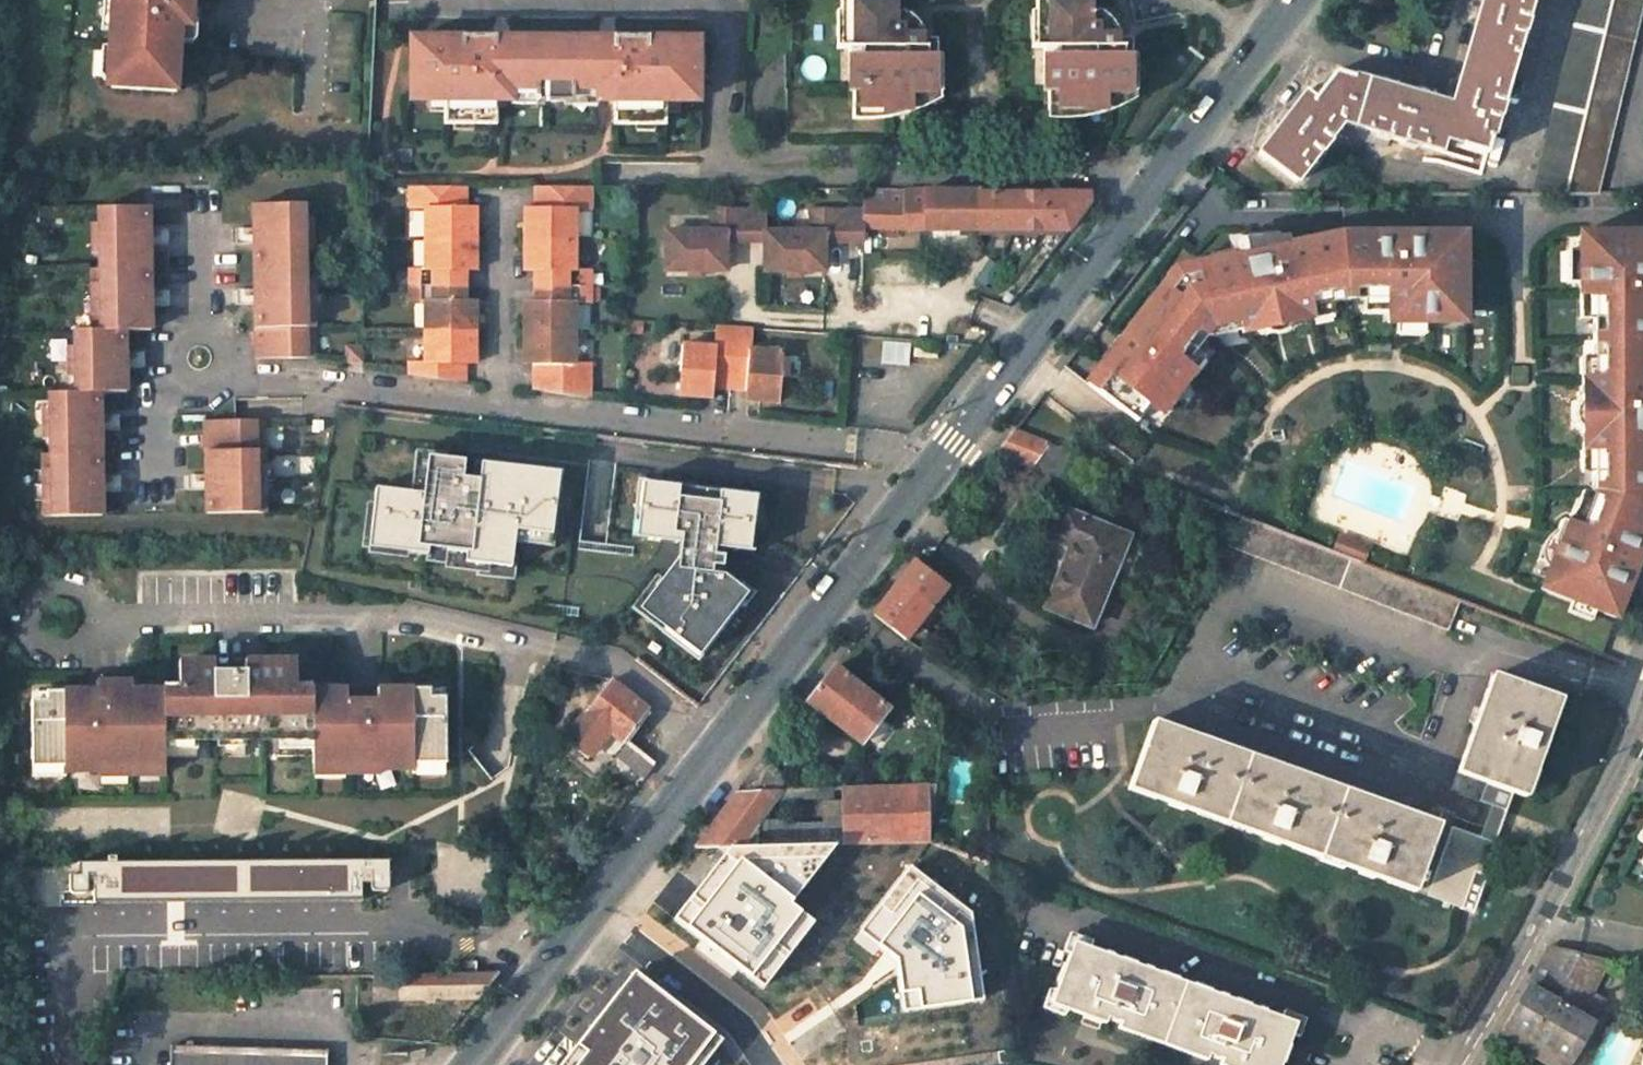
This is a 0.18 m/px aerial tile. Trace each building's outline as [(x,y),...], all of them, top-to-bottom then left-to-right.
[(107,15),(111,16),(110,26),(106,29),(105,48),(111,49),(108,87),(174,91),(178,26),(189,26),(190,0),(108,0),(107,15)] [(943,94),(943,55),(938,55),(938,40),(923,41),(923,29),(906,13),(896,13),(896,0),(843,0),(843,28),(855,28),(855,40),(851,40),(851,92),(860,92),(859,111),(876,111),(877,105),(892,106),(891,111),(911,111),(911,94),(943,94)] [(1139,96),(1139,58),(1133,58),(1134,44),(1119,44),(1119,32),(1103,16),(1092,16),(1092,0),(1039,0),(1039,30),(1051,31),(1051,42),(1047,42),(1046,94),(1055,94),(1055,113),(1072,113),(1072,108),(1087,108),(1087,113),(1107,114),(1107,96),(1139,96)] [(1258,154),(1295,182),(1342,125),(1439,152),(1441,144),(1484,156),(1530,0),(1481,0),(1450,106),(1333,73),(1311,99),(1304,94),(1258,154)] [(1615,0),(1580,0),(1532,194),(1568,194),(1615,0)] [(1602,194),(1642,20),(1642,0),(1615,0),(1568,194),(1602,194)] [(545,43),(410,42),(410,104),(428,104),(428,97),(439,97),(444,102),(444,127),(452,128),(451,119),(471,119),(472,128),(492,128),(492,112),(489,108),(492,104),(492,92),(536,93),(536,103),(543,103),(543,106),(562,106),(562,103),(570,103),(569,93),(614,94),(614,105),(616,109),(614,113),(614,129),(634,129),(634,121),(654,121),(654,129),(662,130),(661,104),(667,99),(678,99),(678,106),(696,106),(696,78),(699,78),(699,61),(696,61),(697,45),(561,43),(561,54),(545,53),(545,43)] [(410,186),(409,209),(425,209),(424,269),(409,269),(409,302),(424,302),(424,362),(409,362),(408,376),(464,382),(464,352),(475,352),(475,315),(464,315),(465,258),(475,258),(475,221),(465,221),(465,187),(410,186)] [(590,187),(535,187),(534,222),(524,222),(524,258),(534,259),(534,316),(524,316),(524,352),(534,353),(534,390),(589,398),(589,364),(574,363),(575,303),(590,303),(590,270),(575,271),(575,210),(590,210),(590,187)] [(866,189),(865,229),(1069,230),(1087,206),(1088,194),(979,194),(978,189),(866,189)] [(316,357),(315,268),(306,267),(304,204),(256,206),(253,221),(264,222),(265,247),(256,250),(256,284),(265,284),(266,309),(257,310),(258,357),(316,357)] [(117,377),(118,349),(125,349),(126,333),(153,332),(153,312),(144,312),(144,286),(152,286),(152,250),(144,250),(143,227),(151,226),(151,208),(100,209),(102,271),(92,271),(93,331),(76,333),(76,394),(51,395),(52,454),(43,455),(44,516),(106,515),(105,496),(94,496),(93,475),(103,474),(101,439),(93,436),(92,414),(100,412),(101,394),(126,393),(127,376),(117,377)] [(764,232),(764,210),(713,209),(713,231),(666,231),(665,269),(725,270),(725,240),(764,240),(764,232)] [(764,240),(764,271),(824,270),(824,241),(863,242),(865,211),(812,210),(812,232),(764,232),(764,240)] [(1613,618),(1642,538),(1642,224),(1572,225),(1576,291),(1577,338),(1577,376),(1578,404),(1578,429),(1577,451),(1580,487),(1568,526),(1557,521),(1548,545),(1553,548),(1541,580),(1537,589),(1613,618)] [(1184,372),(1188,367),(1177,359),(1202,330),(1207,324),(1231,319),(1235,331),(1247,328),(1308,314),(1306,303),(1314,301),(1337,297),(1348,297),(1380,296),(1381,319),(1397,319),(1458,318),(1458,228),(1337,228),(1285,239),(1284,231),(1240,233),(1243,246),(1175,263),(1100,361),(1101,362),(1087,379),(1128,413),(1137,402),(1154,415),(1184,372)] [(753,329),(717,326),(715,348),(683,345),(679,396),(699,397),(700,385),(713,386),(747,389),(760,390),(759,402),(779,404),(783,353),(751,351),(753,329)] [(365,344),(343,344),(343,362),(366,362),(365,344)] [(699,397),(712,398),(713,386),(700,385),(699,397)] [(747,389),(746,401),(759,402),(760,390),(747,389)] [(264,418),(204,421),(205,470),(216,470),(214,495),(206,495),(207,513),(269,512),(264,418)] [(1014,431),(996,455),(1028,467),(1046,443),(1014,431)] [(1046,443),(1028,467),(1032,481),(1073,495),(1087,459),(1046,443)] [(378,486),(372,534),(374,535),(411,539),(409,551),(429,553),(430,546),(452,548),(468,550),(466,560),(513,566),(517,529),(553,533),(561,471),(524,467),(523,477),(481,472),(481,477),(465,476),(466,459),(430,455),(425,492),(378,486)] [(524,467),(483,461),(481,472),(523,477),(524,467)] [(680,485),(643,481),(638,520),(646,522),(644,537),(681,541),(679,556),(647,597),(671,616),(664,626),(700,653),(748,591),(724,573),(722,572),(711,571),(712,563),(723,564),(724,554),(713,552),(714,545),(725,547),(743,549),(745,533),(752,533),(756,494),(720,490),(718,501),(678,496),(680,485)] [(680,485),(678,496),(718,501),(720,490),(680,485)] [(1071,546),(1044,608),(1090,626),(1128,534),(1065,511),(1053,540),(1071,546)] [(1238,517),(1222,545),(1446,630),(1459,601),(1363,564),(1331,553),(1238,517)] [(1371,542),(1340,531),(1331,553),(1363,564),(1371,542)] [(750,549),(752,533),(745,533),(743,549),(750,549)] [(411,539),(374,535),(373,546),(409,551),(411,539)] [(713,552),(724,554),(725,547),(714,545),(713,552)] [(429,553),(429,555),(451,558),(452,548),(430,546),(429,553)] [(722,572),(723,564),(712,563),(711,571),(722,572)] [(871,616),(904,640),(944,588),(912,563),(871,616)] [(647,597),(639,607),(664,626),(671,616),(647,597)] [(445,763),(445,698),(430,698),(429,689),(378,690),(378,703),(347,703),(346,690),(296,691),(296,661),(245,661),(246,671),(214,671),(213,661),(180,662),(180,691),(131,692),(131,683),(97,683),(97,692),(46,692),(47,701),(31,701),(32,766),(65,765),(64,771),(99,771),(99,765),(164,765),(164,737),(313,736),(313,764),(378,763),(379,769),(413,769),(412,763),(445,763)] [(860,745),(886,709),(832,668),(805,703),(860,745)] [(1489,678),(1455,772),(1483,783),(1510,793),(1522,797),(1556,701),(1489,678)] [(649,713),(608,681),(566,739),(590,758),(611,729),(628,742),(649,713)] [(1213,823),(1237,755),(1139,722),(1116,791),(1213,823)] [(627,744),(617,758),(643,779),(655,763),(627,744)] [(1308,857),(1332,788),(1237,755),(1213,823),(1308,857)] [(783,775),(762,758),(735,794),(772,791),(780,791),(783,775)] [(842,787),(843,820),(783,823),(782,845),(927,840),(934,782),(842,787)] [(1483,783),(1478,798),(1491,802),(1505,808),(1510,793),(1483,783)] [(1430,820),(1332,788),(1308,857),(1404,891),(1406,888),(1428,827),(1430,820)] [(753,818),(772,791),(735,794),(715,819),(753,818)] [(1500,822),(1505,808),(1491,802),(1477,838),(1492,843),(1500,822)] [(693,848),(754,846),(753,818),(715,819),(693,848)] [(1634,839),(1642,843),(1642,822),(1634,839)] [(1406,888),(1425,895),(1447,834),(1428,827),(1406,888)] [(1447,834),(1425,895),(1458,907),(1472,870),(1481,873),(1492,843),(1477,838),(1449,828),(1447,834)] [(798,924),(699,850),(653,911),(752,985),(798,924)] [(93,862),(77,862),(78,874),(68,875),(69,893),(88,892),(88,878),(93,878),(94,895),(382,894),(381,860),(109,862),(109,861),(93,862)] [(901,865),(852,930),(883,953),(891,1009),(975,998),(963,913),(901,865)] [(1048,998),(1103,1019),(1105,1015),(1118,1020),(1117,1025),(1205,1057),(1206,1052),(1219,1057),(1217,1062),(1225,1064),(1278,1064),(1296,1019),(1072,935),(1057,976),(1048,998)] [(1503,1024),(1569,1061),(1591,1022),(1589,1022),(1603,998),(1589,991),(1606,961),(1547,948),(1503,1024)] [(397,973),(397,999),(464,998),(469,1006),(496,972),(397,973)] [(625,972),(572,1041),(577,1050),(561,1064),(679,1064),(704,1032),(625,972)] [(372,999),(397,999),(397,973),(372,974),(372,999)] [(171,1043),(170,1064),(326,1064),(326,1049),(171,1043)]
